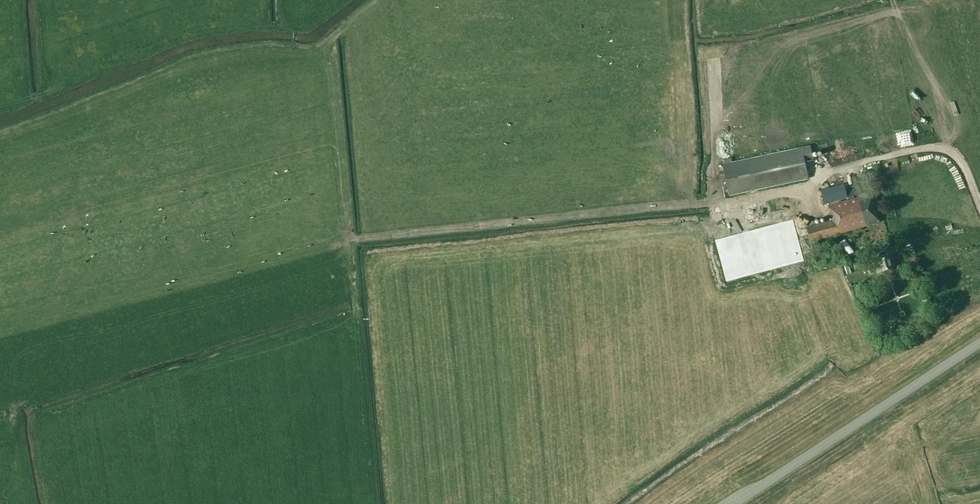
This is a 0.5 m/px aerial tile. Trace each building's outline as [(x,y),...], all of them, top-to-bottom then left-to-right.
[(803,161),(812,159),(810,146),(722,165),(729,196),(807,179),(803,161)] [(850,186),(844,188),(843,185),(829,189),(827,182),(818,185),(824,204),(828,203),(831,214),(829,215),(831,221),(806,228),(810,242),(879,223),(870,192),(857,196),(857,198),(854,199),(850,186)] [(766,199),(755,200),(755,208),(766,207),(766,199)] [(854,252),(844,239),(840,242),(850,255),(854,252)] [(697,250),(710,249),(710,240),(697,240),(697,250)] [(878,274),(892,270),(888,254),(873,258),(878,274)] [(860,261),(859,258),(849,260),(850,264),(853,263),(855,268),(862,266),(861,260),(860,261)] [(862,292),(856,295),(859,302),(865,299),(862,292)]
